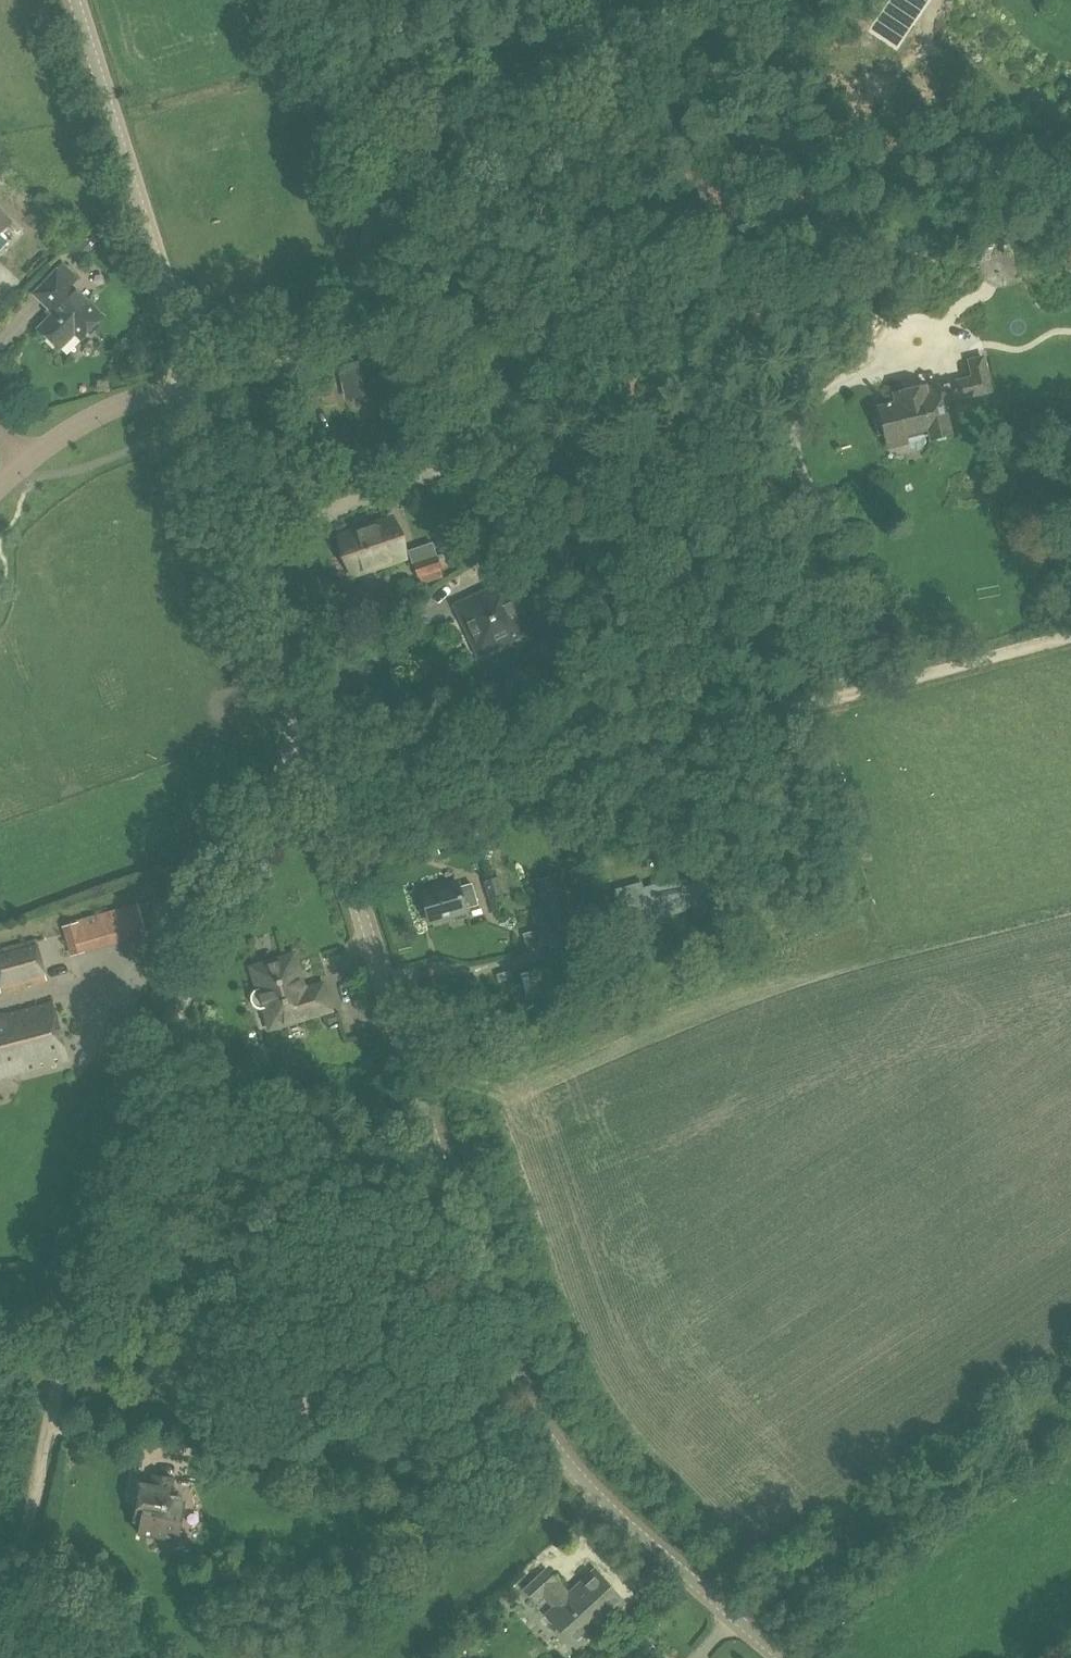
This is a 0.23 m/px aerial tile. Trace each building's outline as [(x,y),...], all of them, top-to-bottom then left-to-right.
[(11,222),(0,212),(0,233),(11,222)] [(69,249),(74,253),(77,250),(79,252),(82,249),(80,247),(83,244),(79,239),(69,249)] [(37,329),(60,351),(75,335),(81,340),(104,316),(71,285),(77,279),(63,265),(37,291),(51,305),(48,308),(53,313),(37,329)] [(884,430),(888,448),(908,443),(906,435),(928,429),(931,439),(934,438),(938,441),(945,439),(948,435),(951,434),(943,402),(991,390),(983,357),(969,360),(973,377),(926,389),(925,386),(894,394),(896,402),(878,407),(878,409),(872,411),(877,432),(884,430)] [(341,366),(347,398),(382,391),(376,360),(341,366)] [(341,537),(354,573),(400,557),(395,540),(386,543),(380,524),(341,537)] [(420,578),(423,585),(444,577),(441,570),(443,569),(437,554),(433,543),(408,551),(412,563),(418,578),(420,578)] [(472,612),(461,617),(480,656),(527,632),(503,582),(466,601),(472,612)] [(560,873),(534,881),(541,904),(551,901),(558,924),(574,919),(560,873)] [(483,880),(489,898),(504,893),(499,875),(483,880)] [(615,892),(631,944),(656,936),(650,918),(671,912),(672,914),(694,907),(698,920),(716,914),(706,881),(688,886),(686,880),(644,893),(641,884),(615,892)] [(421,896),(429,922),(454,915),(456,921),(468,917),(466,908),(478,904),(472,885),(461,888),(459,884),(421,896)] [(63,926),(70,953),(146,931),(138,903),(80,920),(80,921),(63,926)] [(541,947),(536,930),(524,934),(528,951),(541,947)] [(1,992),(46,980),(35,940),(0,950),(0,989),(1,992)] [(264,1009),(270,1029),(330,1011),(323,986),(301,992),(296,976),(299,975),(293,956),(252,969),(258,989),(254,991),(252,994),(251,998),(251,1002),(253,1006),(256,1008),(260,1009),(264,1009)] [(68,1060),(52,1003),(0,1017),(0,1078),(68,1060)] [(476,1048),(478,1054),(486,1052),(484,1046),(476,1048)] [(139,1534),(178,1540),(185,1501),(171,1498),(174,1479),(153,1475),(152,1486),(142,1485),(136,1521),(141,1522),(139,1534)] [(546,1618),(574,1649),(593,1630),(624,1601),(596,1571),(570,1596),(545,1569),(524,1589),(536,1602),(543,1596),(555,1610),(546,1618)]
